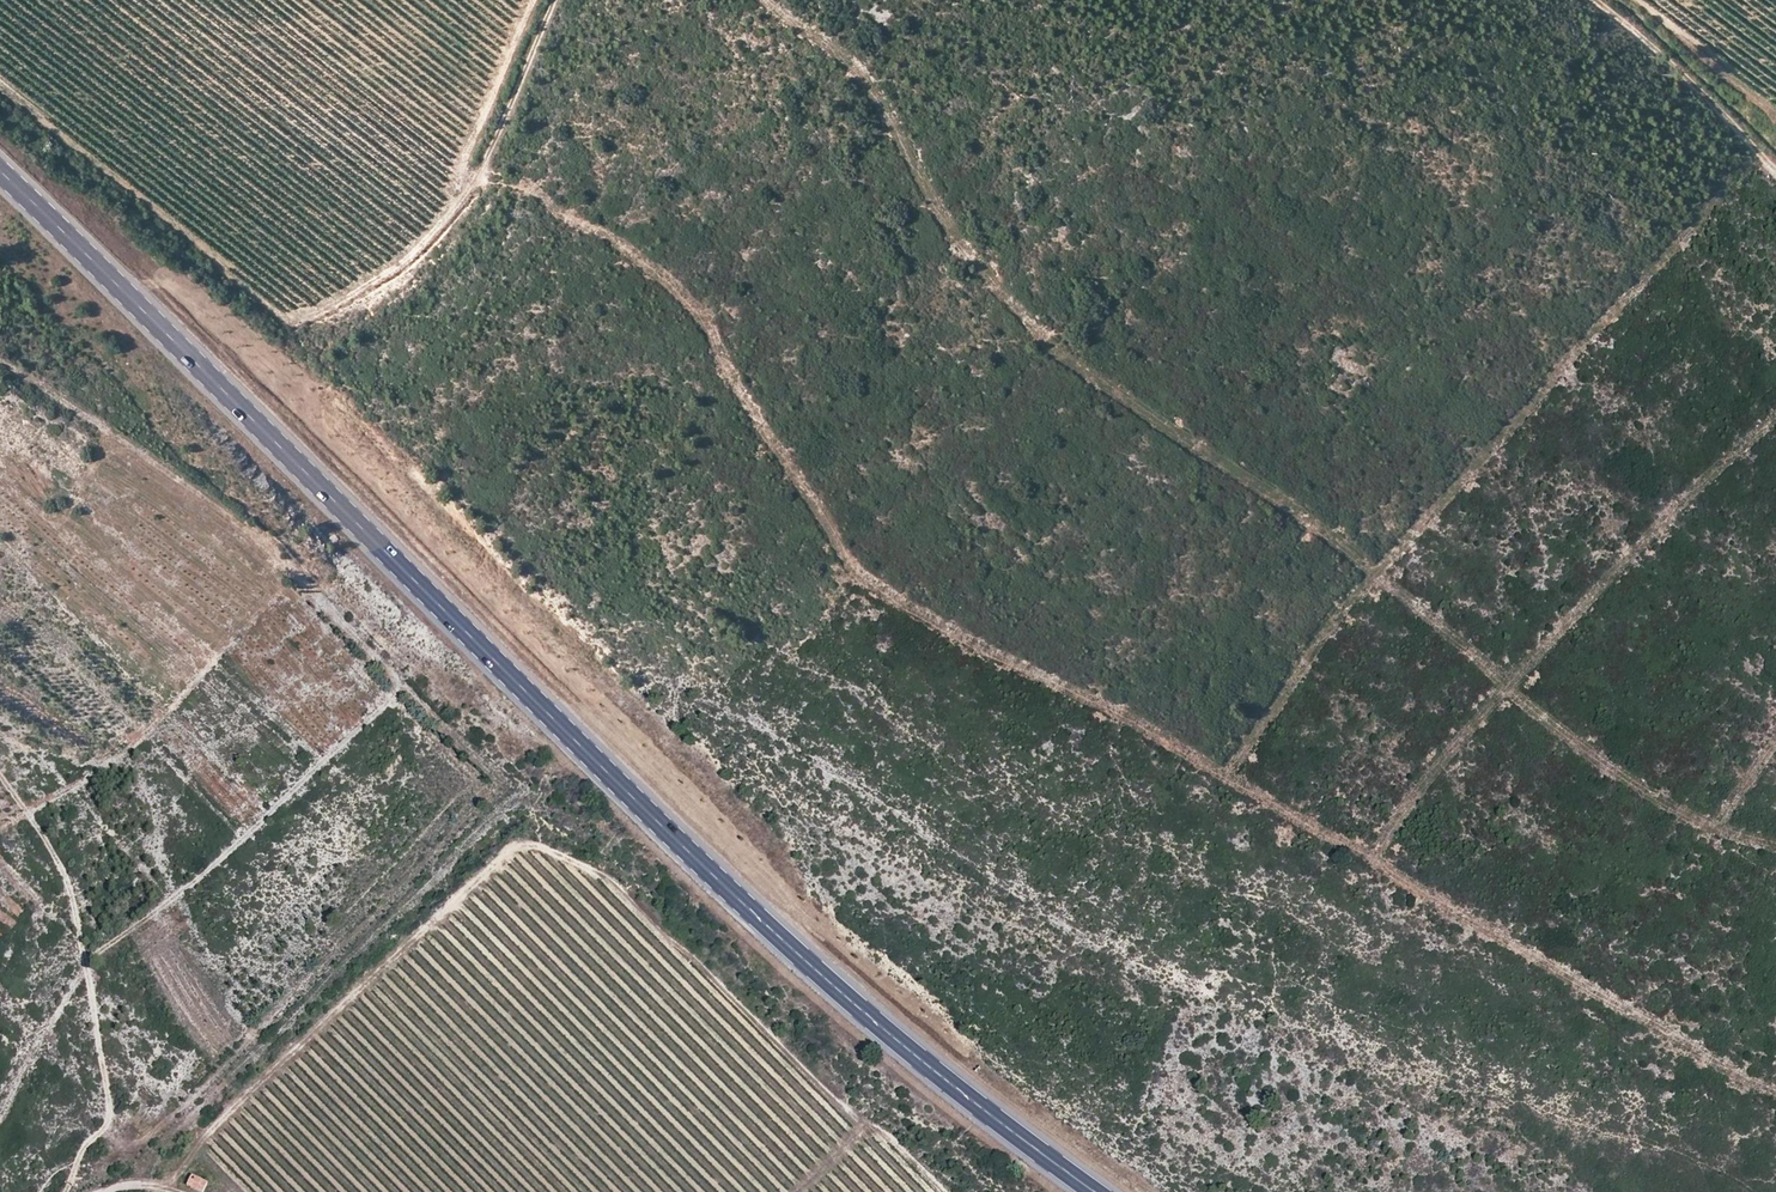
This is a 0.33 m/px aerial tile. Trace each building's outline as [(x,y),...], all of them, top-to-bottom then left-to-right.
[(195,1191),(203,1191),(207,1183),(190,1175),(185,1187),(195,1191)]
